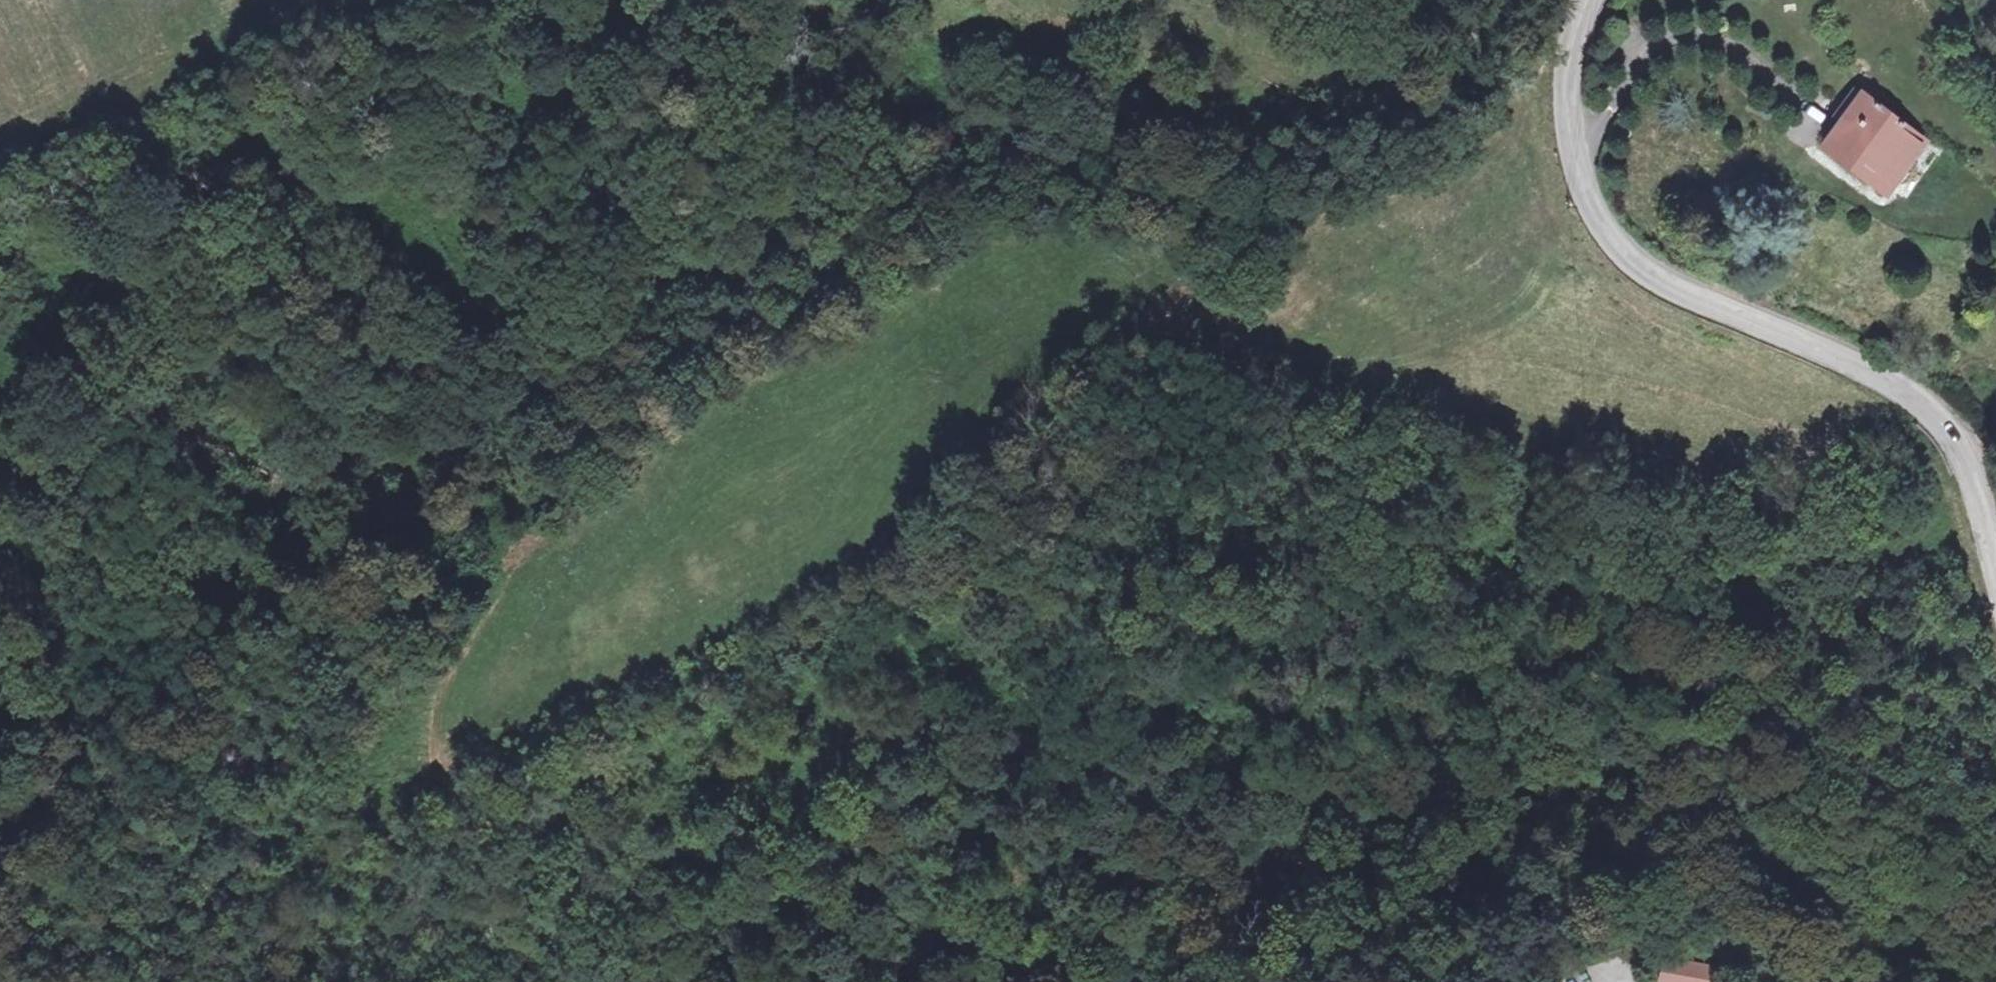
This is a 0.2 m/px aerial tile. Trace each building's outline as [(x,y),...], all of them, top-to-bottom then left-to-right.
[(1823,110),(1833,116),(1855,91),(1847,84),(1823,110)] [(1855,91),(1833,116),(1810,142),(1871,193),(1916,142),(1855,91)] [(1667,958),(1663,981),(1727,981),(1730,970),(1667,958)]
